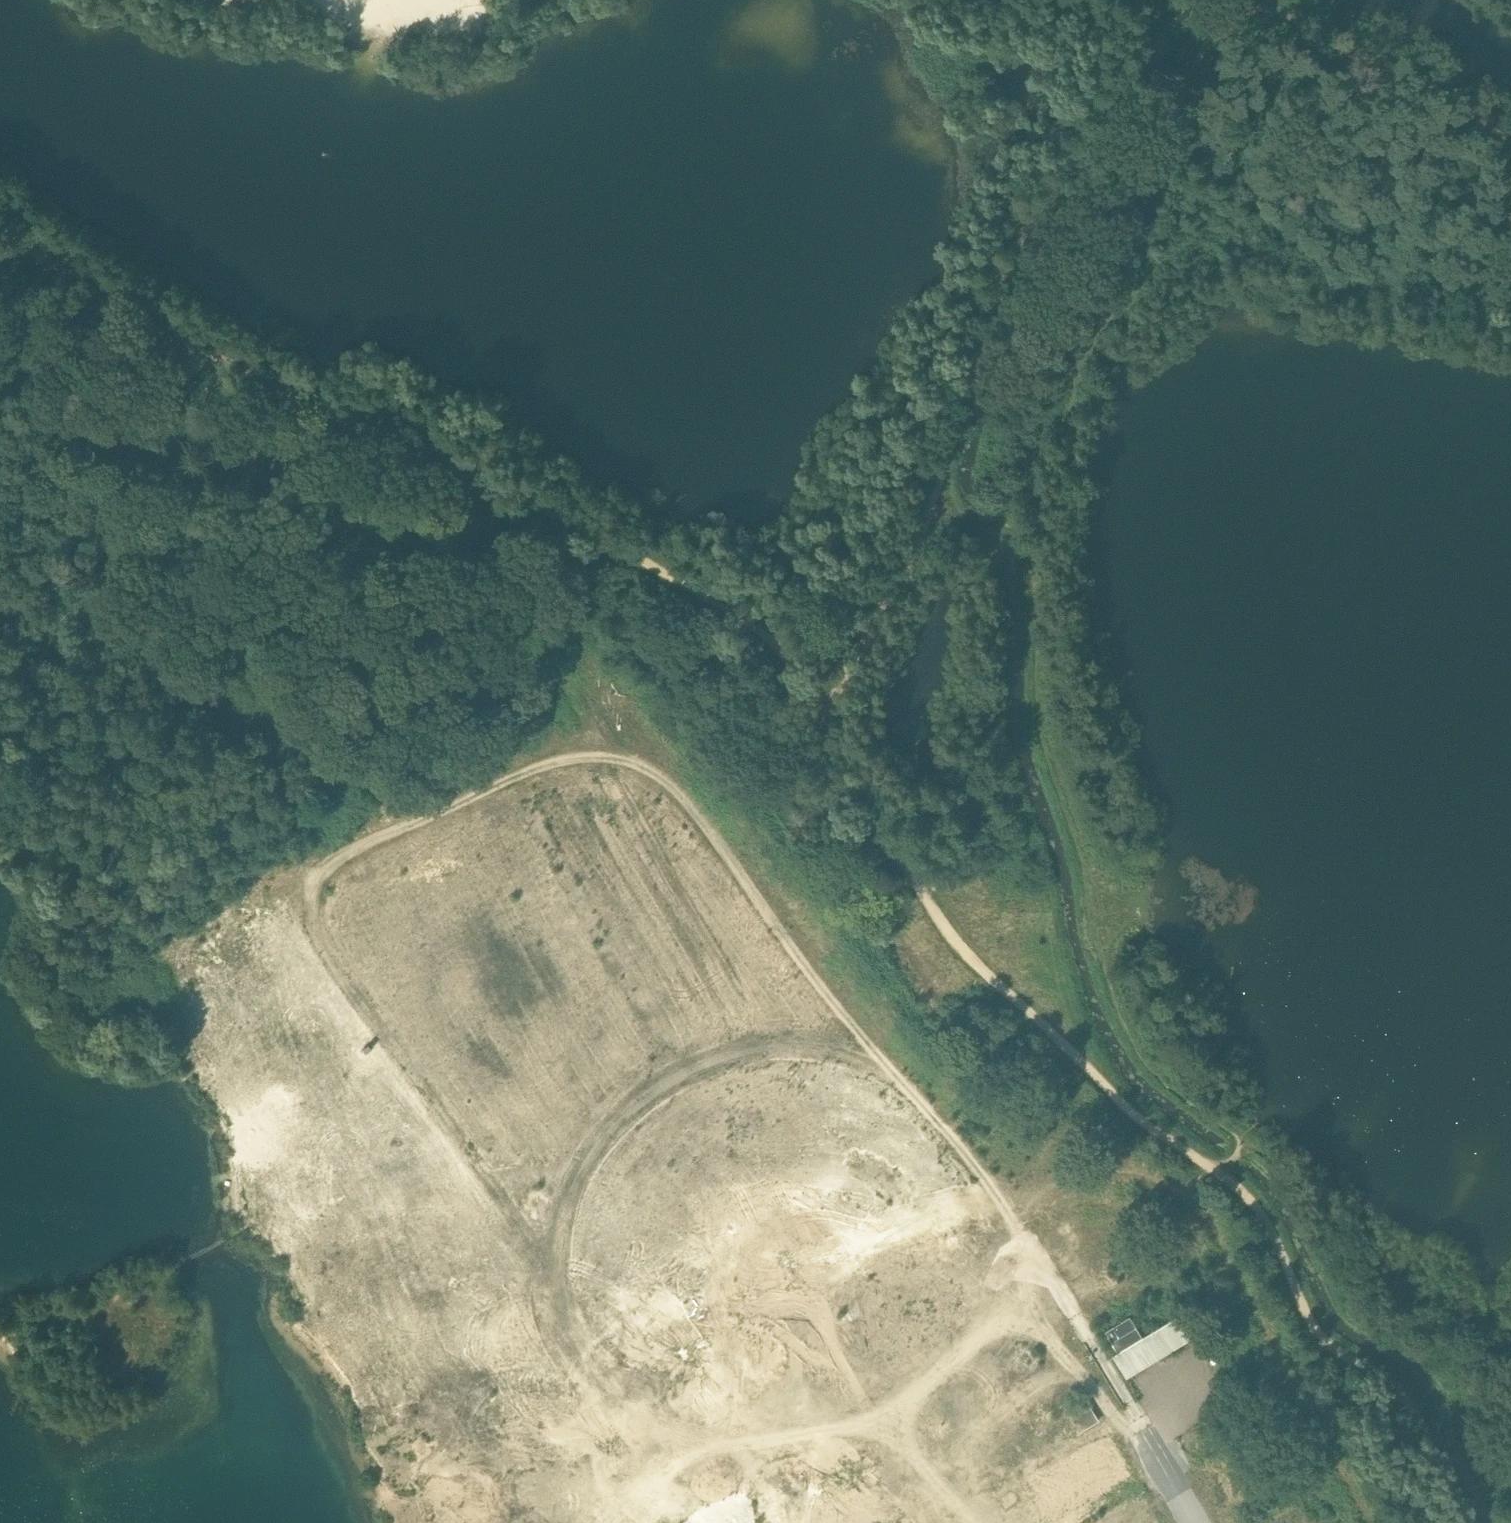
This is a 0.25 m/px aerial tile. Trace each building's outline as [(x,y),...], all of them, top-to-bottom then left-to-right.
[(1189,1309),(1113,1355),(1126,1375),(1201,1330),(1189,1309)] [(1085,1397),(1068,1408),(1081,1430),(1099,1419),(1085,1397)]
